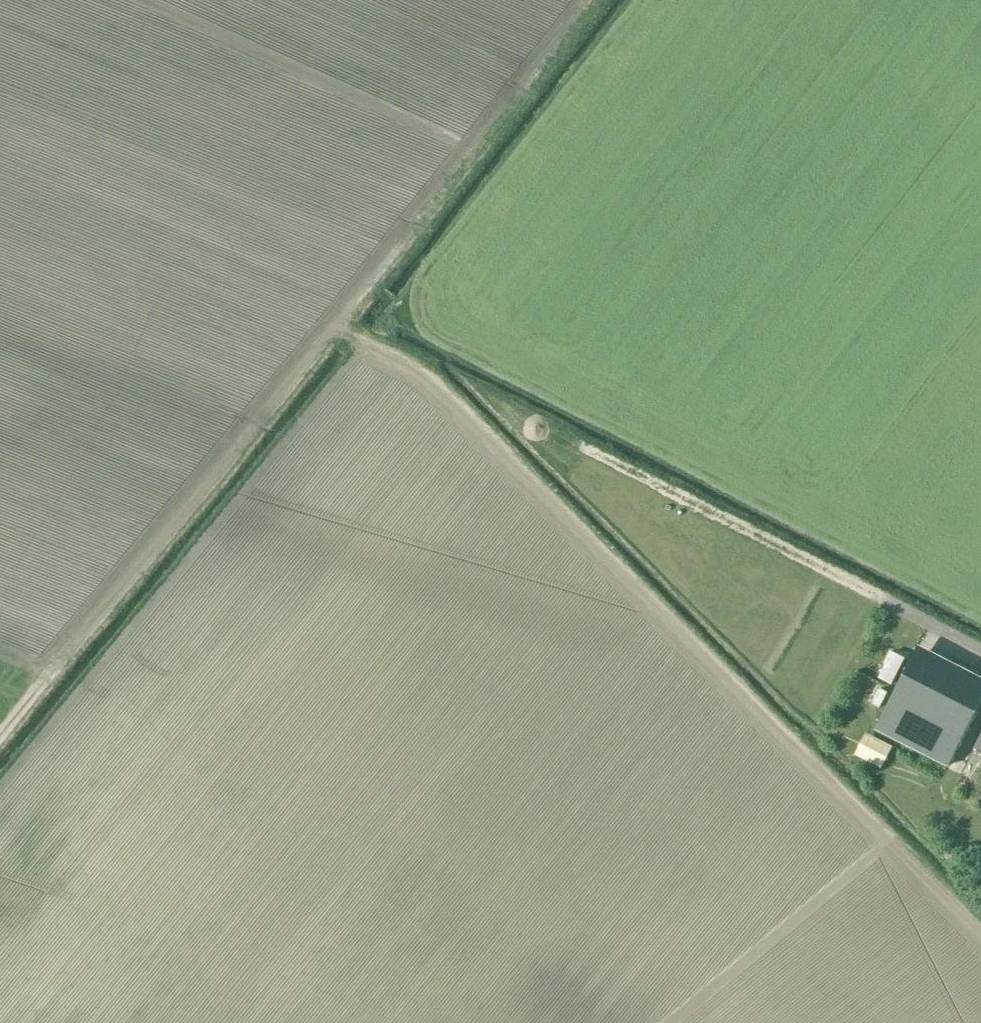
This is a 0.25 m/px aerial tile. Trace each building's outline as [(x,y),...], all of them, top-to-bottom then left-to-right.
[(914,652),(874,729),(946,765),(980,696),(980,687),(914,652)]
